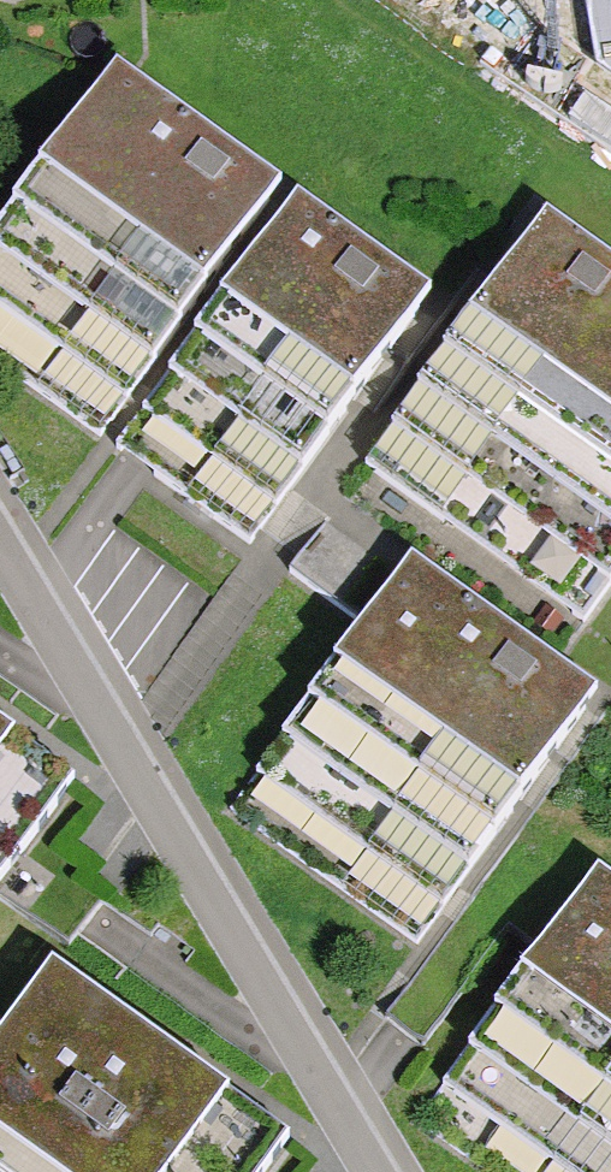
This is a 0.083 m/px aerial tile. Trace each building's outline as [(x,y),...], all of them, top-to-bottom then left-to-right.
[(603,67),(610,73),(610,0),(592,0),(603,67)] [(121,56),(0,228),(0,357),(103,429),(285,170),(121,56)] [(252,537),(434,274),(306,186),(124,448),(252,537)] [(610,583),(610,244),(551,204),(356,493),(574,639),(610,583)] [(429,937),(608,676),(416,545),(237,806),(429,937)] [(73,764),(0,715),(0,870),(73,764)] [(601,862),(422,1112),(506,1171),(610,1171),(610,869),(601,862)] [(291,1122),(56,961),(0,1042),(0,1161),(16,1171),(256,1171),(291,1122)]
